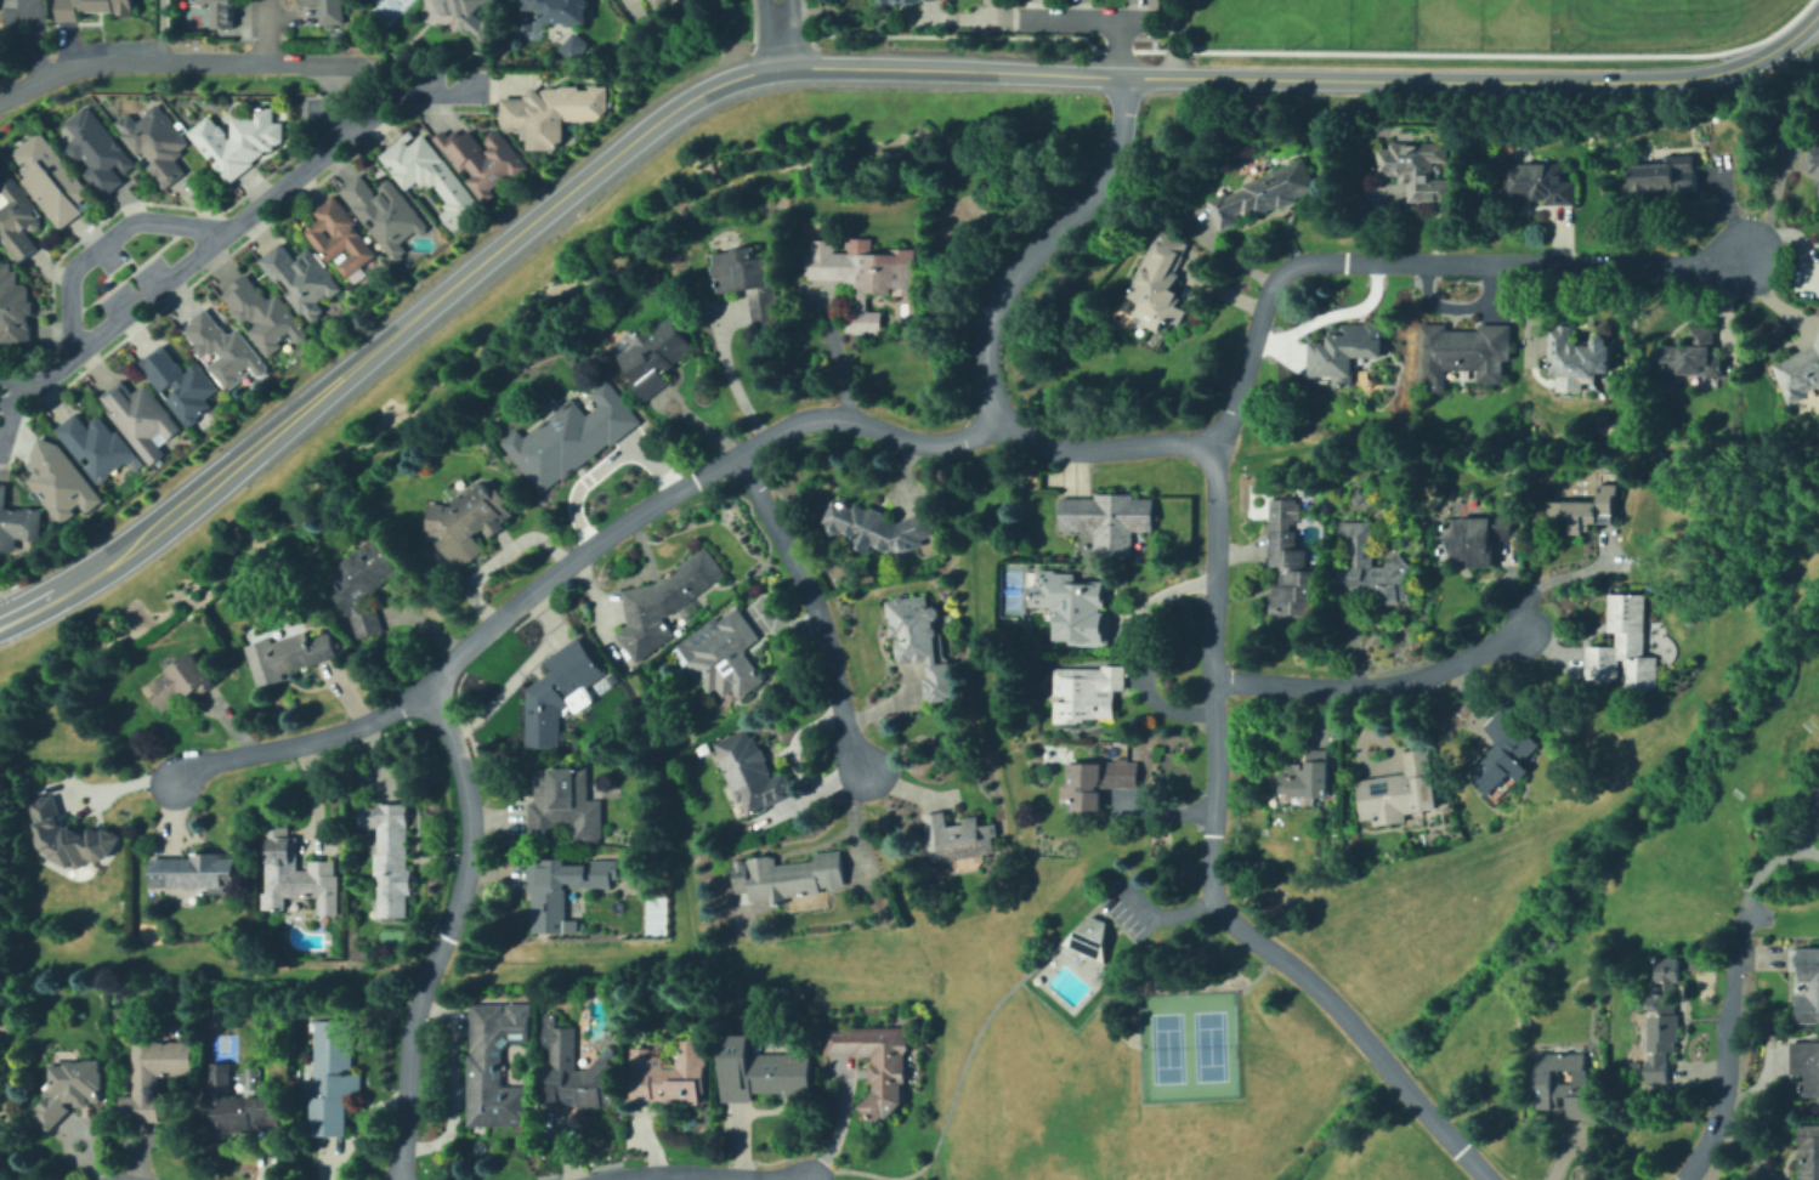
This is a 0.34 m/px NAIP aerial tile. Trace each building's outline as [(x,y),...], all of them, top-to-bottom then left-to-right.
[(61,19),(61,0),(135,0),(135,15),(127,15),(127,12),(79,11),(79,19),(61,19)] [(203,6),(203,0),(229,0),(229,12),(234,12),(234,27),(212,27),(212,6),(203,6)] [(317,7),(313,0),(341,0),(341,24),(317,24),(317,7)] [(444,12),(431,0),(490,0),(477,13),(482,18),(488,12),(498,22),(480,40),(463,24),(464,23),(448,8),(444,12)] [(529,5),(529,0),(585,0),(585,23),(544,23),(544,5),(529,5)] [(574,32),(590,45),(576,62),(559,49),(574,32)] [(568,120),(566,148),(529,148),(529,138),(521,138),(522,130),(510,129),(510,125),(500,125),(500,97),(526,97),(539,85),(590,90),(590,86),(610,87),(607,114),(593,114),(593,123),(568,120)] [(159,104),(192,144),(175,158),(187,171),(165,189),(149,170),(155,165),(142,151),(137,154),(126,140),(137,131),(129,120),(135,115),(140,121),(159,104)] [(92,106),(136,165),(120,176),(125,183),(104,198),(85,171),(90,168),(84,160),(76,165),(64,148),(79,137),(68,123),(92,106)] [(283,126),(283,138),(231,185),(215,166),(221,160),(215,152),(208,158),(198,146),(195,147),(189,140),(193,136),(189,131),(211,114),(229,136),(233,117),(249,117),(249,108),(271,108),(271,113),(283,126)] [(500,130),(523,158),(523,174),(515,181),(511,176),(482,199),(437,141),(446,135),(454,146),(472,131),(487,149),(491,146),(487,141),(500,130)] [(19,263),(0,241),(0,236),(2,234),(0,231),(0,205),(8,198),(2,191),(16,178),(22,187),(25,183),(29,169),(16,153),(41,131),(93,192),(78,205),(84,212),(62,231),(41,206),(34,212),(44,223),(38,229),(33,223),(27,229),(40,245),(19,263)] [(412,132),(418,140),(425,134),(483,205),(454,228),(441,212),(452,204),(435,183),(429,188),(421,180),(409,189),(382,157),(412,132)] [(1810,142),(1818,142),(1818,174),(1810,174),(1810,142)] [(1435,161),(1435,176),(1456,176),(1456,200),(1409,200),(1409,178),(1379,178),(1379,154),(1396,143),(1446,143),(1446,161),(1435,161)] [(1653,193),(1636,193),(1636,163),(1670,163),(1670,155),(1695,155),(1695,191),(1653,191),(1653,193)] [(1318,187),(1266,215),(1264,210),(1247,220),(1246,217),(1223,229),(1211,208),(1299,157),(1318,187)] [(1564,164),(1564,191),(1579,191),(1579,204),(1553,204),(1553,200),(1504,200),(1504,164),(1564,164)] [(363,175),(380,198),(389,191),(382,185),(392,177),(427,226),(401,245),(408,255),(397,263),(374,231),(402,210),(397,203),(368,223),(342,189),(363,175)] [(376,257),(352,274),(341,259),(335,262),(336,265),(334,266),(307,229),(322,220),(316,211),(339,195),(357,223),(355,226),(376,257)] [(1188,312),(1182,324),(1167,316),(1157,333),(1134,319),(1144,303),(1130,297),(1135,288),(1132,285),(1161,229),(1191,245),(1175,273),(1180,277),(1172,291),(1184,299),(1180,307),(1188,312)] [(872,238),(872,253),(890,253),(890,246),(914,246),(914,293),(889,293),(889,290),(871,290),(871,311),(885,311),(885,333),(852,333),(852,300),(855,300),(855,288),(845,288),(845,282),(811,282),(811,244),(832,244),(832,253),(850,253),(850,238),(872,238)] [(284,244),(299,265),(305,260),(301,255),(313,245),(342,288),(311,310),(316,317),(308,322),(278,277),(273,279),(260,260),(284,244)] [(752,249),(754,261),(764,259),(770,289),(775,288),(781,319),(754,324),(747,289),(719,295),(712,256),(752,249)] [(33,346),(0,346),(0,265),(1,265),(1,263),(13,263),(13,274),(23,276),(23,285),(33,285),(33,346)] [(251,276),(271,300),(279,293),(313,334),(302,342),(295,334),(268,354),(250,331),(257,325),(251,317),(244,323),(222,295),(236,283),(238,287),(251,276)] [(208,308),(229,336),(239,329),(268,365),(257,375),(251,368),(227,387),(209,365),(220,357),(205,356),(203,358),(193,347),(197,345),(183,328),(208,308)] [(665,317),(695,347),(664,375),(669,381),(651,398),(630,375),(634,371),(613,350),(631,331),(641,341),(665,317)] [(1423,380),(1423,327),(1485,327),(1485,323),(1512,323),(1512,348),(1503,348),(1502,382),(1486,382),(1475,375),(1475,368),(1450,368),(1450,380),(1423,380)] [(1354,356),(1354,373),(1342,382),(1330,382),(1330,373),(1309,373),(1309,344),(1330,344),(1330,329),(1345,329),(1345,324),(1383,324),(1383,331),(1379,331),(1379,357),(1354,356)] [(1570,342),(1571,352),(1580,351),(1580,341),(1610,339),(1613,370),(1588,373),(1589,378),(1568,380),(1568,376),(1554,378),(1554,371),(1551,371),(1548,335),(1564,334),(1564,327),(1572,325),(1574,342),(1570,342)] [(1678,373),(1666,385),(1655,385),(1655,381),(1649,381),(1648,362),(1657,345),(1690,342),(1689,328),(1716,325),(1718,370),(1678,373)] [(1814,345),(1818,336),(1818,386),(1789,401),(1776,376),(1787,371),(1783,359),(1814,345)] [(164,344),(187,373),(200,363),(222,391),(203,407),(208,412),(188,426),(140,363),(164,344)] [(125,379),(136,392),(149,382),(182,429),(166,439),(163,433),(155,438),(166,453),(151,465),(101,397),(125,379)] [(611,380),(641,422),(542,495),(505,444),(523,432),(527,437),(578,399),(588,414),(601,404),(593,393),(611,380)] [(78,413),(89,426),(104,414),(136,454),(100,484),(56,430),(78,413)] [(53,436),(103,499),(87,512),(80,504),(59,521),(44,500),(49,497),(42,489),(38,493),(28,481),(39,472),(32,464),(36,443),(41,438),(53,436)] [(481,481),(495,500),(501,495),(515,512),(484,535),(483,533),(477,538),(484,548),(461,566),(443,541),(457,531),(446,516),(459,505),(455,500),(481,481)] [(1617,486),(1617,523),(1598,523),(1598,533),(1570,533),(1570,520),(1552,520),(1552,495),(1598,495),(1599,484),(1617,486)] [(18,550),(0,548),(0,485),(10,486),(8,505),(45,509),(41,540),(19,538),(18,550)] [(1139,495),(1139,500),(1156,500),(1156,533),(1133,533),(1133,554),(1093,554),(1093,531),(1077,531),(1077,526),(1060,526),(1060,495),(1139,495)] [(835,498),(860,511),(865,503),(895,520),(920,516),(937,524),(929,540),(913,532),(900,556),(875,543),(872,551),(855,541),(858,534),(826,516),(835,498)] [(1268,608),(1268,594),(1274,594),(1274,573),(1276,573),(1277,565),(1274,565),(1274,510),(1277,510),(1277,500),(1304,500),(1304,523),(1299,523),(1299,552),(1309,552),(1309,572),(1315,572),(1315,613),(1279,613),(1279,608),(1268,608)] [(1377,516),(1376,540),(1375,540),(1375,565),(1383,565),(1398,546),(1411,546),(1410,602),(1375,602),(1375,591),(1342,591),(1342,566),(1355,566),(1355,540),(1341,540),(1341,516),(1377,516)] [(1492,539),(1491,566),(1469,566),(1469,558),(1446,558),(1446,517),(1512,518),(1512,539),(1492,539)] [(362,607),(367,614),(373,609),(385,626),(367,640),(330,590),(344,580),(340,575),(346,571),(341,563),(375,537),(398,567),(395,569),(398,574),(373,594),(375,597),(362,607)] [(692,600),(701,611),(687,620),(680,609),(664,623),(675,637),(639,663),(617,634),(628,626),(625,602),(620,596),(631,589),(662,580),(707,548),(726,574),(692,600)] [(1088,584),(1088,619),(1099,619),(1099,637),(1060,637),(1060,605),(1037,605),(1037,584),(1088,584)] [(1647,596),(1647,657),(1656,657),(1656,690),(1623,690),(1623,679),(1587,679),(1587,647),(1616,647),(1616,629),(1611,629),(1611,596),(1647,596)] [(916,601),(916,607),(940,607),(940,666),(941,666),(941,673),(952,673),(952,699),(926,699),(926,660),(900,660),(900,640),(906,640),(906,628),(890,626),(890,598),(917,598),(917,601),(916,601)] [(760,640),(744,649),(765,680),(739,698),(733,691),(725,697),(718,687),(710,692),(680,648),(695,639),(698,643),(716,631),(713,625),(738,607),(760,640)] [(304,630),(307,643),(329,636),(336,658),(259,683),(246,649),(304,630)] [(562,745),(559,748),(528,743),(529,688),(554,669),(548,662),(577,637),(606,674),(566,707),(571,714),(562,720),(562,745)] [(212,680),(168,710),(152,688),(158,685),(154,680),(193,653),(212,680)] [(1124,666),(1124,694),(1114,694),(1114,722),(1055,722),(1055,703),(1064,703),(1064,692),(1056,692),(1056,669),(1112,669),(1112,666),(1124,666)] [(1474,767),(1500,742),(1496,738),(1504,730),(1492,717),(1507,703),(1525,722),(1521,726),(1540,745),(1523,762),(1530,771),(1521,779),(1513,771),(1487,795),(1477,784),(1484,778),(1474,767)] [(748,727),(776,776),(787,770),(799,790),(759,813),(756,809),(750,812),(714,748),(748,727)] [(1331,798),(1281,798),(1281,767),(1304,767),(1304,748),(1331,748),(1331,798)] [(1359,782),(1407,772),(1402,754),(1428,748),(1441,807),(1409,815),(1410,819),(1375,827),(1373,818),(1366,819),(1359,782)] [(1138,762),(1138,787),(1103,787),(1103,810),(1078,810),(1078,800),(1062,800),(1062,788),(1070,788),(1070,764),(1105,764),(1105,771),(1109,771),(1109,762),(1138,762)] [(604,805),(604,846),(590,847),(590,853),(567,853),(567,845),(576,845),(576,827),(561,827),(561,838),(546,839),(533,828),(532,793),(551,771),(590,771),(590,795),(604,805)] [(58,823),(62,833),(73,829),(89,838),(91,845),(98,843),(95,833),(114,827),(119,839),(110,856),(83,866),(47,856),(44,844),(39,846),(35,835),(41,833),(30,802),(53,794),(63,821),(58,823)] [(410,902),(379,902),(379,805),(410,805),(410,902)] [(359,806),(376,807),(375,829),(358,829),(359,806)] [(948,813),(950,824),(979,819),(980,828),(994,826),(998,855),(930,864),(925,823),(928,823),(926,816),(948,813)] [(296,829),(296,841),(301,841),(301,863),(338,864),(336,915),(317,915),(317,896),(288,896),(288,906),(266,906),(266,834),(282,834),(282,829),(296,829)] [(840,853),(846,885),(822,889),(823,893),(770,902),(769,900),(753,902),(752,892),(739,893),(736,870),(752,868),(750,861),(777,856),(778,864),(840,853)] [(236,856),(236,883),(225,893),(211,893),(211,887),(162,887),(162,881),(154,881),(154,856),(236,856)] [(622,861),(622,872),(620,872),(620,880),(612,880),(612,890),(566,890),(566,930),(531,930),(531,862),(562,862),(562,860),(622,861)] [(1090,917),(1061,944),(1105,963),(1105,923),(1090,917)] [(1791,952),(1818,952),(1818,1032),(1802,1032),(1801,988),(1796,988),(1796,969),(1792,969),(1791,952)] [(1682,983),(1660,983),(1660,958),(1682,958),(1682,983)] [(1672,1084),(1644,1083),(1644,1053),(1650,1053),(1650,992),(1678,992),(1678,1060),(1672,1060),(1672,1084)] [(529,1008),(527,1044),(506,1043),(506,1084),(534,1085),(532,1116),(538,1116),(538,1125),(466,1122),(474,1005),(529,1008)] [(544,1014),(555,1014),(555,1026),(543,1025),(544,1014)] [(352,1020),(355,1076),(361,1076),(362,1094),(351,1094),(353,1134),(328,1135),(328,1128),(317,1129),(313,1029),(316,1029),(316,1022),(352,1020)] [(909,1028),(902,1105),(897,1105),(896,1108),(889,1108),(888,1122),(873,1121),(873,1114),(862,1114),(863,1101),(874,1093),(875,1073),(880,1073),(882,1061),(827,1056),(829,1025),(872,1028),(872,1025),(909,1028)] [(578,1028),(578,1068),(589,1068),(612,1048),(614,1048),(614,1087),(616,1087),(616,1096),(614,1096),(614,1107),(578,1107),(578,1101),(548,1101),(548,1028),(578,1028)] [(191,1055),(195,1056),(195,1039),(204,1040),(204,1065),(193,1065),(192,1076),(159,1074),(158,1123),(125,1122),(125,1095),(132,1095),(134,1039),(192,1042),(191,1055)] [(1791,1040),(1818,1040),(1818,1096),(1809,1096),(1809,1094),(1804,1094),(1804,1074),(1791,1074),(1791,1040)] [(686,1104),(653,1104),(653,1101),(635,1101),(636,1050),(650,1050),(650,1060),(674,1060),(684,1042),(706,1042),(704,1105),(686,1104)] [(752,1042),(752,1053),(807,1053),(807,1059),(812,1059),(812,1094),(752,1095),(752,1101),(721,1101),(721,1095),(720,1095),(721,1042),(752,1042)] [(1586,1053),(1589,1110),(1597,1108),(1598,1117),(1570,1118),(1569,1095),(1560,1095),(1560,1106),(1537,1107),(1535,1055),(1586,1053)] [(107,1065),(107,1107),(69,1107),(72,1110),(52,1130),(33,1111),(49,1094),(49,1071),(63,1071),(63,1065),(107,1065)] [(231,1065),(231,1099),(243,1099),(243,1067),(259,1067),(259,1099),(278,1099),(278,1125),(237,1125),(237,1139),(209,1139),(209,1065),(231,1065)] [(1800,1124),(1818,1124),(1818,1179),(1800,1179),(1800,1124)]
